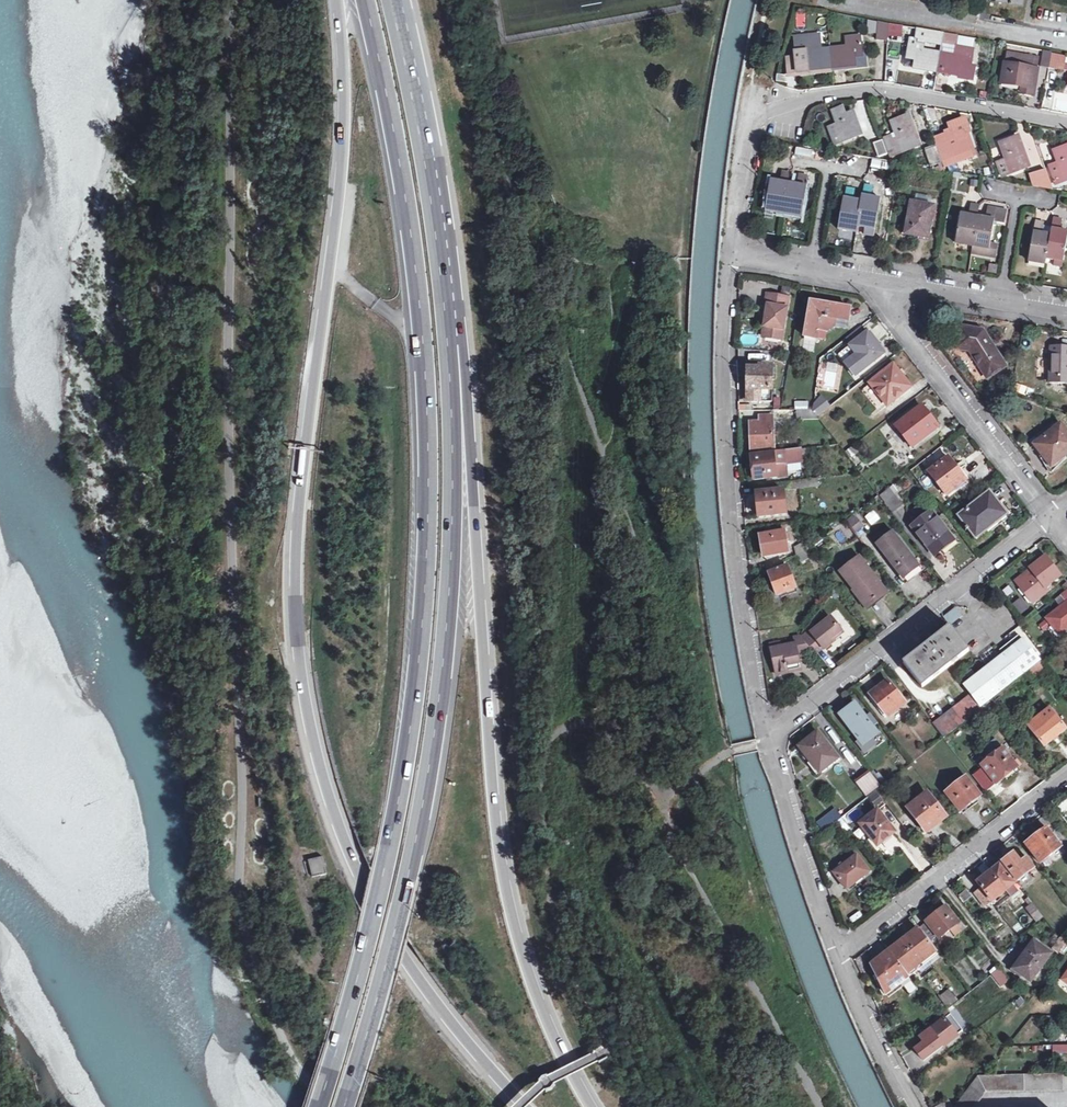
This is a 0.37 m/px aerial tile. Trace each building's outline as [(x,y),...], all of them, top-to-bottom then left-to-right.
[(889,25),(877,23),(877,40),(888,41),(889,36),(889,25)] [(898,27),(889,25),(889,36),(897,38),(898,27)] [(942,34),(926,31),(925,39),(940,43),(942,34)] [(961,34),(946,32),(946,34),(944,43),(959,46),(961,34)] [(825,36),(813,37),(815,47),(827,46),(825,36)] [(847,47),(830,49),(833,68),(855,65),(856,68),(865,66),(865,57),(863,54),(861,36),(853,37),(854,47),(847,47)] [(799,57),(785,58),(787,75),(808,72),(808,70),(833,68),(830,49),(812,50),(810,38),(797,39),(799,57)] [(918,41),(911,40),(908,59),(917,60),(915,68),(938,72),(941,56),(917,51),(918,41)] [(964,59),(941,56),(938,72),(960,76),(960,78),(974,81),(976,68),(970,67),(973,50),(966,49),(964,59)] [(1052,53),(1043,51),(1041,68),(1049,69),(1052,53)] [(1038,59),(1008,53),(1002,83),(1017,86),(1033,89),(1038,59)] [(1052,53),(1049,69),(1065,72),(1066,57),(1066,56),(1052,53)] [(837,110),(832,112),(836,124),(840,135),(832,138),(834,145),(861,136),(852,113),(845,116),(843,108),(837,110)] [(900,120),(892,122),(897,136),(887,141),(894,157),(920,147),(908,117),(900,120)] [(951,130),(945,133),(953,154),(944,158),(947,166),(974,156),(965,134),(968,133),(963,119),(950,125),(951,130)] [(840,135),(836,124),(827,128),(832,138),(840,135)] [(943,137),(934,141),(936,147),(939,155),(948,151),(943,137)] [(1008,141),(1000,143),(1006,159),(996,163),(1002,178),(1029,168),(1017,138),(1008,141)] [(883,141),(873,144),(879,159),(888,156),(883,141)] [(1049,166),(1055,184),(1066,180),(1066,145),(1060,148),(1053,151),(1057,163),(1049,166)] [(990,149),(992,157),(1001,155),(999,146),(990,149)] [(936,147),(925,151),(931,168),(942,164),(939,155),(936,147)] [(872,159),(871,168),(882,169),(883,160),(872,159)] [(1046,170),(1034,174),(1039,188),(1054,191),(1046,170)] [(779,185),(771,183),(765,211),(782,214),(788,185),(791,174),(781,173),(779,185)] [(797,187),(788,185),(782,214),(799,218),(807,177),(800,175),(797,187)] [(873,187),(865,186),(861,203),(857,226),(865,227),(864,233),(873,235),(879,200),(871,198),(873,187)] [(855,190),(847,189),(840,229),(855,232),(857,226),(861,203),(853,202),(855,190)] [(970,215),(961,214),(956,242),(974,246),(979,217),(981,205),(972,203),(970,215)] [(934,208),(912,204),(906,235),(916,236),(929,238),(934,208)] [(987,219),(979,217),(974,246),(972,256),(996,260),(998,246),(991,245),(997,208),(989,206),(987,219)] [(1054,218),(1051,236),(1047,258),(1055,259),(1054,265),(1064,267),(1066,249),(1066,232),(1062,231),(1064,219),(1054,218)] [(1045,223),(1037,221),(1030,261),(1046,264),(1047,258),(1051,236),(1043,235),(1045,223)] [(850,249),(850,241),(840,240),(839,248),(850,249)] [(784,295),(763,292),(761,303),(763,303),(762,314),(758,335),(778,338),(784,295)] [(815,304),(812,299),(809,299),(807,300),(807,304),(809,308),(806,310),(802,335),(814,337),(815,329),(823,330),(831,325),(832,316),(846,318),(848,307),(819,302),(815,304)] [(981,330),(959,327),(956,348),(969,350),(985,377),(1004,365),(981,330)] [(872,340),(864,331),(847,345),(864,366),(881,353),(872,340)] [(1049,347),(1047,383),(1066,383),(1066,347),(1059,347),(1049,347)] [(900,376),(891,364),(868,383),(885,405),(908,387),(900,376)] [(820,389),(836,391),(839,371),(824,368),(820,389)] [(766,370),(746,370),(746,384),(746,403),(768,403),(768,395),(765,395),(766,393),(766,370)] [(817,416),(830,406),(823,396),(809,405),(817,416)] [(794,401),(794,410),(808,410),(808,401),(794,401)] [(927,416),(919,406),(894,426),(910,447),(935,426),(927,416)] [(809,411),(794,413),(795,422),(817,420),(809,411)] [(771,452),(770,419),(759,419),(759,425),(750,425),(750,437),(751,453),(771,452)] [(1059,424),(1035,443),(1043,453),(1051,464),(1066,452),(1066,434),(1059,424)] [(855,452),(850,446),(842,452),(847,459),(855,452)] [(799,463),(798,450),(772,454),(772,455),(750,458),(751,470),(752,482),(785,478),(785,465),(799,463)] [(955,467),(946,457),(927,472),(945,494),(964,479),(955,467)] [(814,488),(813,480),(793,482),(794,490),(814,488)] [(780,484),(754,487),(755,501),(757,518),(783,515),(780,484)] [(900,503),(887,487),(877,494),(883,502),(882,503),(890,512),(900,503)] [(997,501),(989,491),(977,501),(974,497),(965,504),(967,507),(957,515),(965,525),(962,528),(964,531),(967,528),(975,538),(1006,513),(997,501)] [(952,539),(930,510),(910,525),(933,553),(943,546),(952,539)] [(870,526),(878,520),(872,511),(863,517),(870,526)] [(846,525),(856,533),(863,524),(853,516),(846,525)] [(784,532),(759,536),(761,546),(763,557),(787,553),(784,532)] [(917,566),(893,533),(877,545),(902,577),(910,571),(917,566)] [(806,551),(803,544),(793,549),(795,557),(806,551)] [(806,551),(795,557),(800,564),(811,557),(806,551)] [(1060,575),(1044,556),(1028,569),(1030,571),(1015,584),(1030,604),(1046,591),(1044,588),(1060,575)] [(839,573),(846,581),(865,566),(858,558),(839,573)] [(865,566),(846,581),(853,591),(855,590),(867,605),(876,598),(885,591),(865,566)] [(793,590),(785,567),(767,574),(771,586),(775,596),(793,590)] [(1060,595),(1065,601),(1046,616),(1060,633),(1066,627),(1066,590),(1060,595)] [(1012,604),(1020,615),(1028,609),(1020,598),(1012,604)] [(943,616),(950,625),(962,615),(955,606),(943,616)] [(810,634),(821,647),(822,649),(830,643),(829,641),(841,632),(829,617),(809,632),(810,634)] [(968,650),(949,626),(917,651),(903,663),(922,687),(968,650)] [(810,634),(802,640),(808,648),(813,654),(821,647),(810,634)] [(799,636),(792,638),(793,643),(769,649),(774,673),(786,671),(786,669),(798,666),(795,654),(802,653),(808,648),(802,640),(799,636)] [(1007,650),(963,685),(971,694),(980,706),(1039,660),(1022,638),(1007,650)] [(1046,670),(1040,662),(1030,670),(1036,678),(1046,670)] [(877,689),(869,695),(886,716),(903,702),(886,682),(877,689)] [(943,737),(981,707),(980,706),(971,694),(933,725),(943,737)] [(846,710),(839,716),(859,742),(857,743),(864,752),(875,744),(871,739),(879,734),(873,726),(877,722),(871,715),(867,718),(855,703),(846,710)] [(1065,729),(1049,708),(1028,724),(1044,745),(1054,737),(1065,729)] [(838,759),(817,733),(799,748),(806,756),(808,755),(821,772),(838,759)] [(1016,766),(996,740),(987,747),(993,755),(981,764),(995,783),(1006,774),(1016,766)] [(880,786),(869,772),(856,783),(867,795),(880,786)] [(980,796),(965,777),(945,793),(959,811),(970,804),(980,796)] [(700,792),(691,801),(696,806),(705,798),(700,792)] [(944,816),(926,793),(908,808),(926,831),(944,816)] [(894,833),(877,811),(859,824),(877,847),(885,840),(894,833)] [(842,817),(838,812),(829,820),(832,824),(842,817)] [(1061,846),(1045,827),(1037,833),(1025,843),(1041,862),(1061,846)] [(1020,863),(1012,853),(1001,861),(1017,881),(1033,869),(1025,859),(1020,863)] [(308,859),(313,876),(328,872),(322,854),(308,859)] [(869,872),(856,856),(833,873),(840,881),(846,889),(857,881),(869,872)] [(995,867),(990,871),(1005,891),(1009,896),(1015,892),(1010,886),(1014,883),(999,863),(995,867)] [(1005,891),(990,871),(977,881),(992,901),(1005,891)] [(1043,917),(1033,905),(1027,909),(1037,922),(1043,917)] [(934,914),(925,922),(939,938),(956,924),(962,932),(968,927),(962,920),(958,923),(944,906),(934,914)] [(902,940),(889,951),(909,977),(918,970),(917,967),(936,952),(918,928),(902,940)] [(1064,933),(1053,947),(1058,952),(1066,941),(1066,937),(1064,933)] [(1050,952),(1034,942),(1015,969),(1031,980),(1050,952)] [(889,951),(870,965),(885,994),(909,977),(889,951)] [(1010,980),(1000,967),(992,974),(1002,987),(1010,980)] [(937,997),(946,1008),(957,1000),(948,989),(937,997)] [(945,1019),(957,1035),(963,1031),(950,1015),(945,1019)] [(927,1026),(930,1030),(920,1038),(917,1040),(921,1046),(915,1050),(923,1061),(943,1047),(957,1035),(945,1019),(944,1020),(941,1016),(927,1026)] [(602,1047),(593,1052),(595,1057),(599,1065),(609,1060),(602,1047)] [(955,1106),(976,1106),(987,1092),(1064,1090),(1064,1073),(977,1075),(955,1106)] [(542,1078),(538,1084),(541,1088),(545,1094),(553,1092),(556,1087),(551,1080),(548,1076),(542,1078)]
